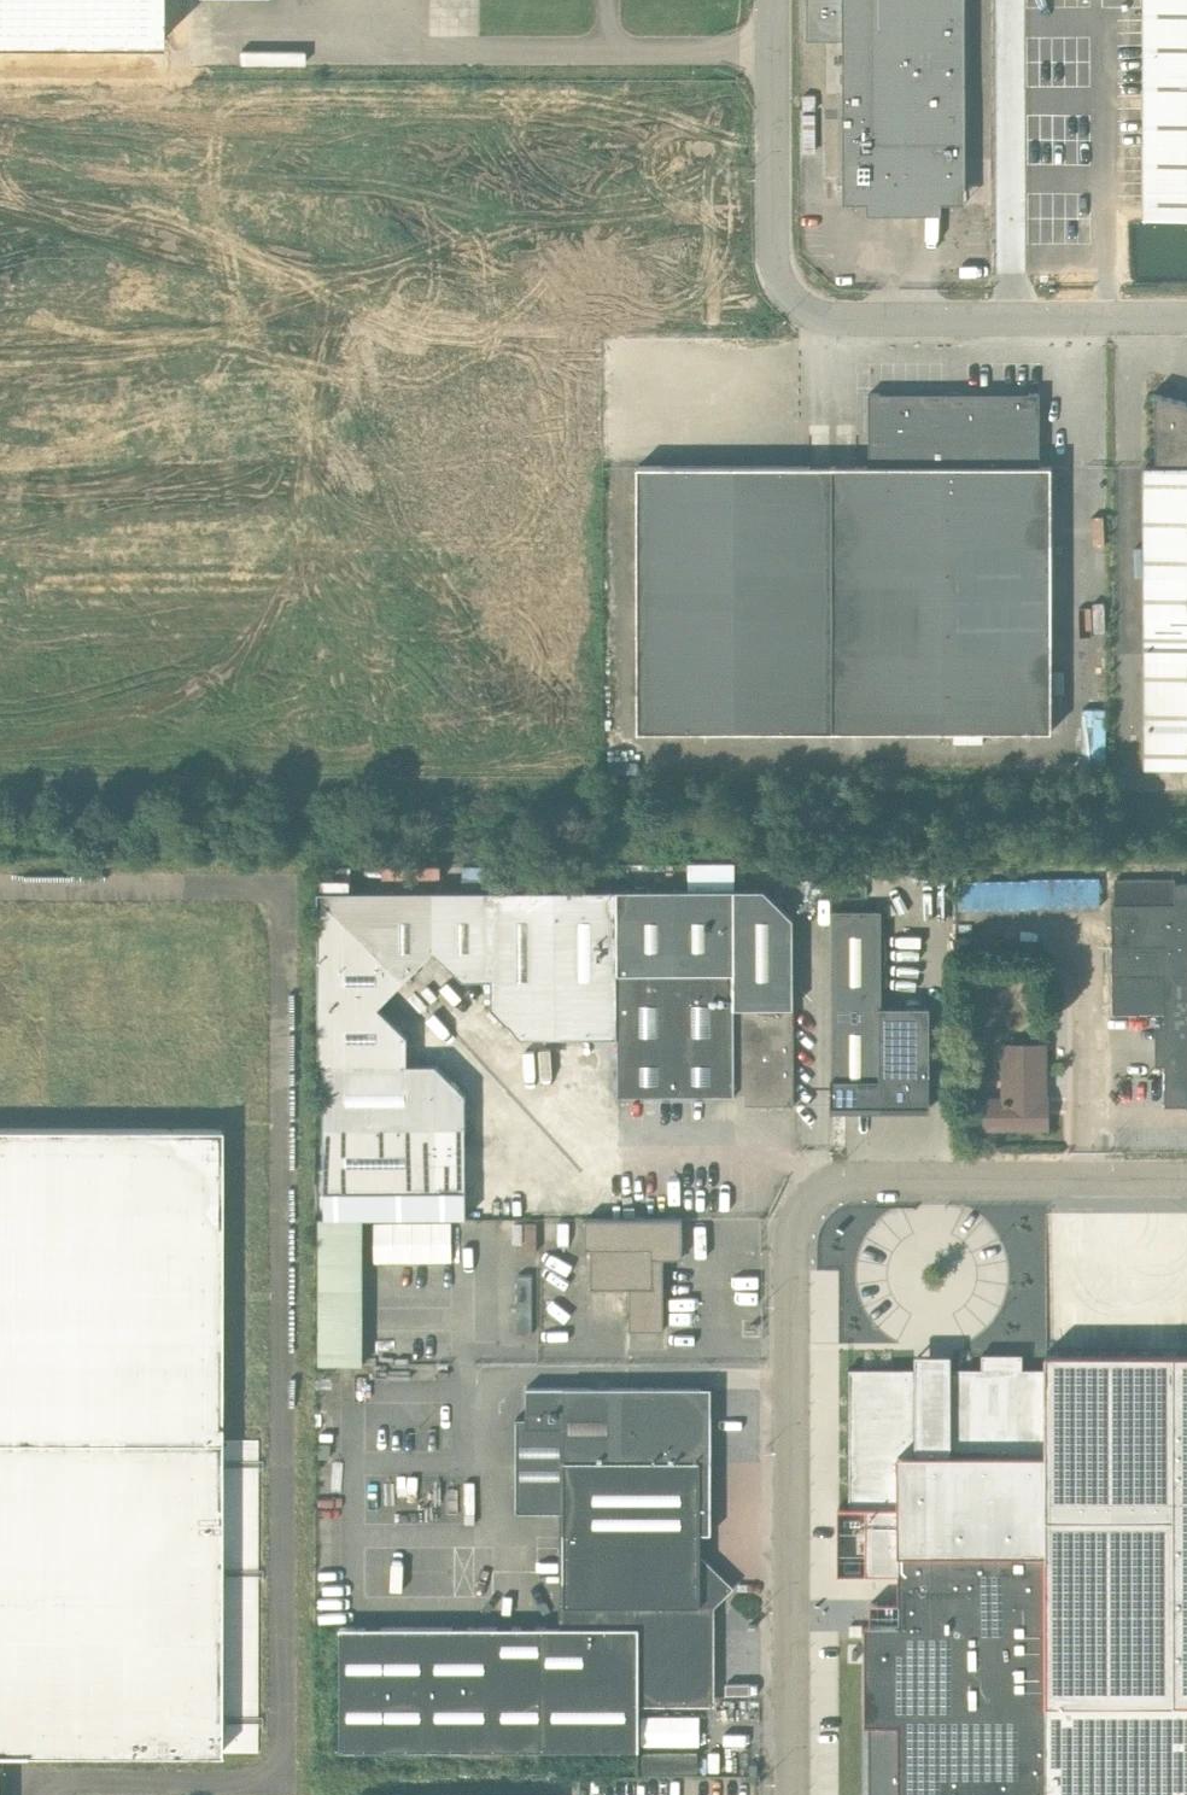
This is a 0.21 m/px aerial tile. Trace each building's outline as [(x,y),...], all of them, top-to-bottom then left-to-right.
[(162,43),(162,0),(0,0),(0,43),(162,43)] [(966,184),(966,0),(807,0),(807,40),(844,40),(844,185),(966,184)] [(1145,192),(1145,216),(1186,216),(1186,0),(1143,0),(1145,192)] [(638,731),(833,731),(1052,731),(1052,466),(1040,466),(1040,393),(869,394),(869,466),(638,466),(638,731)] [(1184,418),(1184,403),(1186,404),(1186,403),(1153,393),(1152,395),(1157,396),(1156,466),(1146,466),(1146,767),(1186,767),(1186,418),(1184,418)] [(1112,989),(1112,1013),(1165,1013),(1165,1106),(1186,1106),(1186,884),(1176,884),(1176,878),(1115,878),(1115,903),(1112,903),(1112,989)] [(794,1105),(793,1007),(794,918),(763,889),(618,890),(618,974),(618,1036),(619,1094),(735,1094),(735,1082),(746,1082),(746,1105),(794,1105)] [(522,1037),(555,1037),(555,890),(492,891),(492,979),(492,1007),(522,1037)] [(555,1037),(618,1036),(618,974),(617,890),(555,890),(555,1037)] [(319,1007),(378,1007),(406,979),(318,891),(319,1007)] [(318,891),(406,979),(435,950),(434,891),(318,891)] [(464,979),(492,979),(492,891),(434,891),(435,950),(464,979)] [(832,1105),(882,1105),(931,1105),(930,1006),(881,1006),(880,910),(830,910),(832,1105)] [(319,1065),(324,1066),(407,1064),(407,1036),(378,1007),(319,1007),(319,1065)] [(1002,1096),(986,1096),(986,1129),(1048,1129),(1048,1043),(1002,1042),(1002,1096)] [(324,1066),(324,1128),(466,1128),(465,1094),(436,1065),(407,1065),(407,1064),(324,1066)] [(220,1753),(258,1753),(259,1440),(220,1439),(220,1128),(0,1127),(0,1753),(220,1753)] [(324,1190),(442,1191),(466,1191),(466,1128),(324,1128),(324,1190)] [(322,1216),(326,1363),(371,1362),(367,1215),(322,1216)] [(456,1261),(456,1219),(378,1219),(378,1260),(456,1261)] [(664,1329),(664,1257),(683,1257),(683,1219),(586,1219),(586,1247),(591,1247),(592,1287),(630,1288),(630,1329),(664,1329)] [(839,1573),(899,1573),(899,1602),(872,1602),(872,1624),(866,1624),(866,1724),(871,1724),(871,1794),(1186,1794),(1186,1353),(1046,1353),(1046,1368),(1024,1368),(1023,1353),(982,1353),(982,1368),(948,1368),(942,1362),(927,1362),(920,1368),(850,1368),(850,1506),(839,1506),(839,1573)] [(341,1627),(341,1749),(639,1750),(639,1701),(711,1701),(711,1604),(729,1587),(701,1560),(701,1532),(711,1532),(711,1388),(527,1387),(527,1417),(517,1417),(517,1510),(560,1511),(560,1627),(341,1627)]
